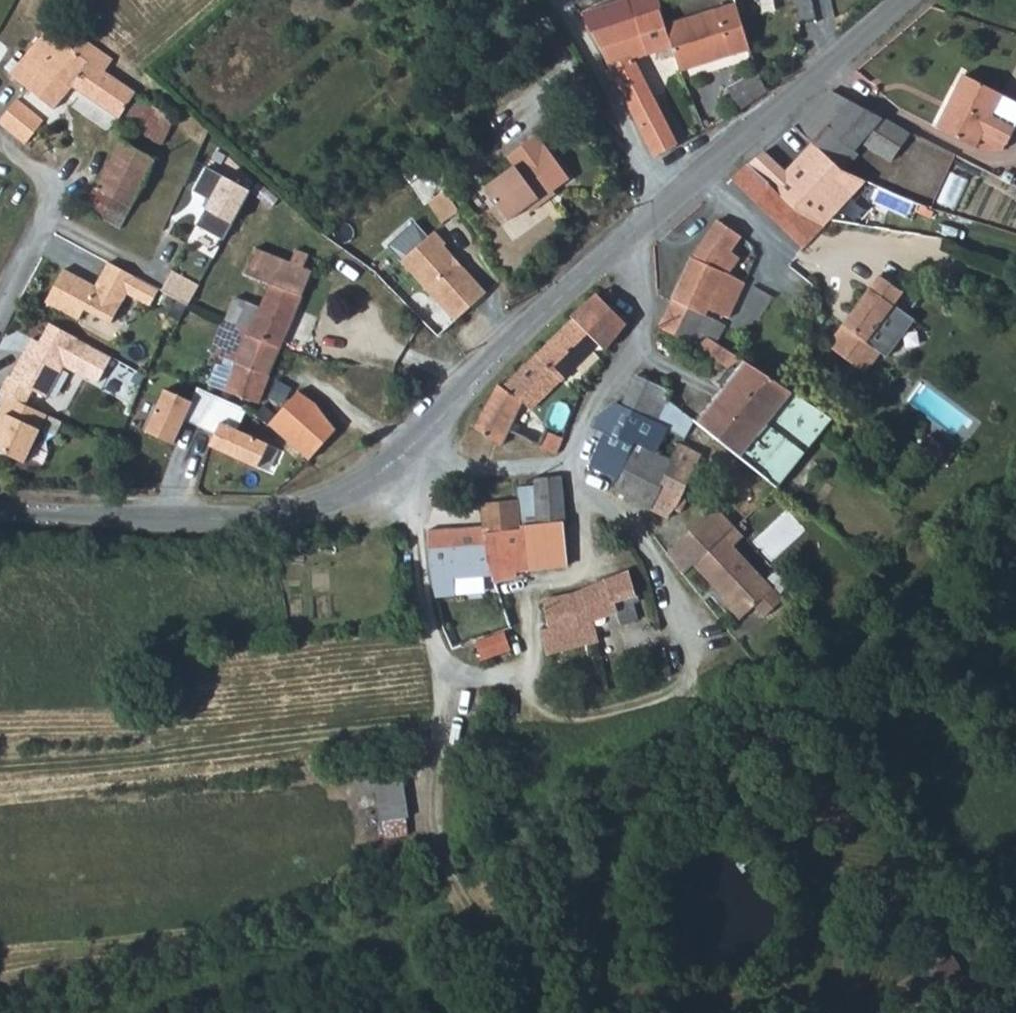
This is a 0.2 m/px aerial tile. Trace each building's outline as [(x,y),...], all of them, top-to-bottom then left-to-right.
[(610,25),(608,19),(598,0),(571,0),(590,33),(610,25)] [(620,15),(608,19),(610,25),(590,33),(655,152),(676,140),(632,57),(673,41),(666,19),(659,0),(635,0),(628,3),(633,16),(622,20),(620,15)] [(733,0),(723,0),(666,19),(673,41),(682,66),(748,43),(733,0)] [(112,57),(82,36),(75,47),(47,27),(10,72),(51,108),(68,85),(119,116),(134,91),(105,69),(112,57)] [(737,106),(764,88),(756,67),(727,84),(737,106)] [(1015,135),(1015,97),(972,74),(944,127),(978,145),(986,130),(1012,143),(1015,135)] [(837,90),(796,125),(814,141),(853,98),(846,94),(837,90)] [(134,91),(119,116),(161,143),(174,117),(134,91)] [(15,97),(0,117),(0,120),(26,142),(43,120),(15,97)] [(853,98),(814,141),(842,165),(857,148),(886,161),(890,157),(902,145),(911,150),(924,134),(883,114),(853,98)] [(796,160),(814,141),(796,125),(790,120),(772,138),(796,160)] [(748,165),(798,213),(808,202),(842,165),(814,141),(796,160),(772,138),(762,129),(737,153),(748,165)] [(570,176),(538,132),(508,154),(514,163),(486,184),(509,217),(538,196),(542,201),(556,191),(554,188),(570,176)] [(84,207),(89,210),(99,216),(120,227),(154,158),(120,136),(84,207)] [(902,161),(911,150),(902,145),(890,157),(902,161)] [(734,180),(759,203),(791,235),(805,220),(798,213),(748,165),(734,180)] [(436,217),(452,205),(437,184),(421,196),(436,217)] [(186,246),(213,260),(239,210),(195,187),(182,211),(199,220),(186,246)] [(95,224),(99,216),(89,210),(85,218),(95,224)] [(824,228),(805,220),(791,235),(805,249),(824,228)] [(733,251),(742,237),(722,221),(698,252),(662,325),(700,344),(705,340),(711,343),(713,340),(717,339),(719,341),(726,325),(709,317),(710,311),(732,317),(749,281),(736,273),(723,266),(733,251)] [(484,284),(459,259),(453,259),(449,255),(449,249),(439,240),(441,238),(429,225),(397,258),(455,314),(484,284)] [(250,333),(282,346),(311,267),(302,264),(307,251),(293,246),(288,259),(251,246),(242,272),(270,281),(261,305),(248,300),(240,323),(252,328),(250,333)] [(459,259),(449,249),(449,255),(453,259),(459,259)] [(742,257),(733,251),(723,266),(736,273),(742,257)] [(160,287),(110,260),(97,284),(65,267),(47,300),(80,317),(86,307),(112,321),(128,291),(151,304),(160,287)] [(174,269),(163,289),(178,297),(190,303),(200,283),(174,269)] [(627,269),(597,293),(628,322),(650,293),(627,269)] [(876,269),(867,283),(891,299),(900,285),(876,269)] [(891,299),(867,283),(828,342),(866,368),(881,347),(887,351),(913,312),(891,299)] [(27,287),(22,297),(31,301),(35,291),(27,287)] [(571,320),(535,352),(564,380),(600,344),(605,349),(628,322),(597,293),(568,316),(571,320)] [(252,328),(240,323),(225,318),(212,352),(237,360),(272,371),(282,346),(250,333),(252,328)] [(114,356),(52,322),(42,341),(35,337),(27,352),(30,354),(28,358),(22,359),(14,375),(12,374),(4,391),(10,394),(29,403),(35,389),(49,396),(67,365),(100,382),(114,356)] [(546,398),(564,380),(535,352),(527,360),(518,369),(538,390),(546,398)] [(261,400),(272,371),(237,360),(228,388),(261,400)] [(776,483),(838,415),(753,362),(696,419),(776,483)] [(518,369),(502,385),(525,402),(538,390),(518,369)] [(637,373),(622,403),(656,421),(666,400),(672,389),(637,373)] [(502,442),(525,402),(502,385),(498,383),(475,425),(502,442)] [(247,409),(199,386),(192,400),(166,387),(146,429),(173,442),(185,418),(215,433),(209,444),(257,467),(268,444),(237,429),(247,409)] [(300,390),(270,424),(309,455),(336,424),(313,399),(300,390)] [(538,390),(525,403),(534,409),(546,398),(538,390)] [(10,394),(0,416),(0,421),(5,423),(2,430),(0,433),(0,448),(28,461),(51,414),(29,403),(10,394)] [(686,437),(656,421),(622,403),(606,395),(596,427),(607,433),(638,448),(657,457),(673,465),(659,493),(679,502),(693,480),(704,455),(683,444),(686,437)] [(673,465),(657,457),(638,448),(607,433),(594,462),(597,467),(621,478),(632,457),(637,460),(626,481),(620,491),(653,505),(659,493),(673,465)] [(931,437),(924,450),(951,464),(958,452),(931,437)] [(637,460),(632,457),(621,478),(626,481),(637,460)] [(520,484),(524,524),(565,519),(561,472),(535,475),(536,482),(520,484)] [(700,485),(693,480),(679,502),(684,510),(685,512),(700,485)] [(679,502),(659,493),(653,505),(673,513),(679,502)] [(434,579),(447,576),(446,566),(486,561),(485,552),(484,535),(519,530),(516,501),(481,504),(484,524),(429,530),(434,579)] [(718,504),(671,549),(689,569),(701,558),(737,595),(734,598),(748,612),(762,599),(772,610),(789,593),(739,541),(747,534),(718,504)] [(524,530),(526,560),(523,560),(525,573),(570,567),(565,519),(524,524),(524,530)] [(516,578),(514,562),(523,560),(526,560),(524,530),(519,530),(484,535),(485,552),(486,561),(492,577),(495,583),(516,578)] [(552,627),(544,629),(550,653),(601,641),(596,621),(601,620),(606,631),(639,618),(635,597),(640,595),(631,571),(574,594),(545,600),(552,627)] [(450,594),(447,576),(434,579),(437,595),(450,594)] [(503,630),(475,639),(481,658),(509,649),(503,630)] [(414,834),(409,771),(381,773),(386,836),(414,834)]
